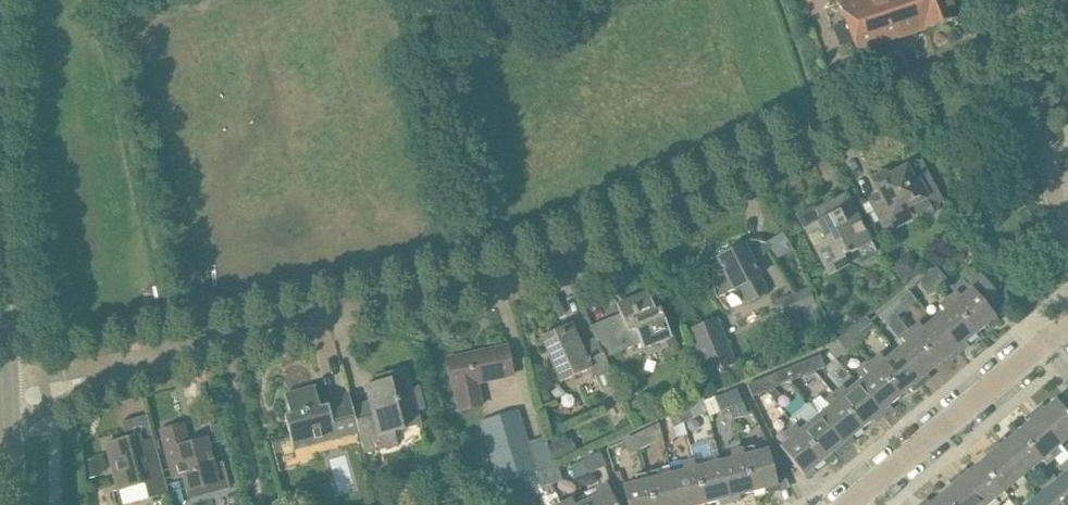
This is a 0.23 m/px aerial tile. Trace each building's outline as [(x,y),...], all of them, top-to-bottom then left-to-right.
[(841,2),(857,51),(957,18),(951,0),(847,0),(841,2)] [(943,202),(921,159),(919,160),(920,160),(918,161),(911,160),(909,166),(887,178),(884,173),(873,179),(881,195),(870,201),(887,233),(918,216),(916,214),(924,210),(934,212),(937,203),(941,200),(942,202),(943,202)] [(857,249),(862,259),(877,251),(846,194),(816,210),(814,206),(797,215),(829,275),(849,264),(844,255),(857,249)] [(778,259),(796,248),(785,230),(767,240),(778,259)] [(760,275),(744,244),(718,258),(719,260),(717,259),(716,262),(715,266),(714,269),(713,272),(713,275),(712,279),(713,282),(713,285),(714,289),(715,292),(716,295),(718,298),(741,286),(748,301),(767,292),(759,276),(760,275)] [(922,272),(910,250),(892,260),(905,284),(922,272)] [(937,265),(927,273),(937,285),(947,277),(937,265)] [(948,299),(976,334),(987,324),(990,328),(999,321),(988,307),(1000,297),(979,271),(965,282),(971,289),(961,298),(956,293),(948,299)] [(927,294),(937,285),(927,273),(917,282),(927,294)] [(821,317),(808,287),(779,299),(787,319),(803,312),(807,323),(821,317)] [(591,326),(596,339),(606,359),(641,343),(643,349),(672,336),(660,308),(655,311),(647,292),(616,305),(620,314),(591,326)] [(898,298),(890,305),(896,313),(898,316),(906,309),(898,298)] [(976,334),(948,299),(939,307),(943,312),(934,320),(960,353),(969,346),(966,342),(976,334)] [(890,305),(879,314),(885,322),(896,313),(890,305)] [(735,363),(717,319),(690,330),(709,374),(735,363)] [(919,324),(910,331),(938,365),(949,356),(952,360),(960,353),(934,320),(923,329),(919,324)] [(610,369),(606,359),(596,339),(581,345),(572,325),(575,323),(575,322),(541,337),(560,381),(589,368),(593,376),(610,369)] [(855,325),(847,332),(856,343),(865,336),(855,325)] [(928,374),(938,365),(910,331),(901,339),(905,343),(895,351),(923,385),(931,378),(928,374)] [(847,351),(856,343),(847,332),(837,339),(847,351)] [(513,375),(507,346),(448,359),(454,387),(455,387),(460,411),(481,406),(476,382),(513,375)] [(923,385),(895,351),(884,360),(880,356),(872,363),(900,397),(911,388),(914,392),(923,385)] [(809,358),(815,371),(826,367),(820,353),(809,358)] [(815,371),(809,358),(785,368),(791,381),(815,371)] [(900,397),(872,363),(863,371),(866,375),(857,383),(884,417),(893,410),(889,406),(900,397)] [(401,415),(425,409),(419,386),(412,388),(407,368),(388,373),(390,379),(365,386),(373,416),(356,421),(359,432),(364,453),(398,444),(395,431),(405,428),(401,415)] [(762,378),(767,391),(791,381),(785,368),(781,370),(762,378)] [(614,387),(607,371),(595,377),(602,392),(614,387)] [(767,391),(762,378),(747,384),(752,397),(767,391)] [(842,387),(834,394),(862,428),(873,419),(876,423),(884,417),(857,383),(846,392),(842,387)] [(359,432),(356,421),(352,406),(349,394),(318,402),(314,387),(285,395),(290,415),(284,416),(293,450),(359,432)] [(733,407),(736,419),(747,416),(737,388),(726,392),(732,406),(733,407)] [(732,406),(726,392),(714,397),(720,411),(732,406)] [(851,437),(862,428),(834,394),(824,402),(828,406),(818,415),(846,448),(855,441),(851,437)] [(1062,445),(1067,440),(1067,414),(1066,411),(1056,399),(1045,409),(1041,404),(1033,411),(1062,445)] [(697,416),(691,402),(678,408),(684,421),(685,422),(697,416)] [(796,426),(824,460),(835,451),(838,455),(846,448),(818,415),(808,403),(790,419),(796,426)] [(674,427),(685,422),(678,408),(667,414),(674,427)] [(500,484),(536,473),(547,469),(553,467),(551,460),(544,437),(528,442),(518,410),(480,422),(500,484)] [(1028,423),(1017,431),(1046,466),(1055,459),(1051,454),(1062,445),(1033,411),(1025,419),(1028,423)] [(183,477),(188,498),(211,492),(209,486),(220,483),(208,438),(189,443),(184,423),(160,430),(173,480),(183,477)] [(634,435),(641,449),(662,439),(659,423),(634,435)] [(215,444),(225,441),(221,424),(210,427),(215,444)] [(813,469),(824,460),(796,426),(786,434),(790,438),(779,447),(808,480),(816,473),(813,469)] [(1046,466),(1017,431),(1006,440),(1003,436),(995,443),(1023,476),(1033,468),(1037,473),(1046,466)] [(141,442),(139,435),(105,444),(117,490),(144,484),(148,500),(168,494),(154,439),(141,442)] [(630,455),(641,449),(634,435),(623,440),(630,455)] [(577,452),(570,438),(559,444),(558,442),(549,446),(556,461),(577,452)] [(1023,476),(995,443),(986,450),(990,454),(979,463),(1008,497),(1016,490),(1012,485),(1023,476)] [(743,449),(753,492),(767,489),(768,494),(779,491),(768,449),(756,452),(754,446),(743,449)] [(733,458),(720,461),(731,503),(741,500),(740,495),(753,492),(743,449),(731,452),(733,458)] [(606,466),(600,451),(583,459),(589,473),(606,466)] [(90,460),(84,462),(89,479),(102,475),(97,458),(90,460)] [(731,503),(720,461),(707,465),(705,458),(694,461),(705,504),(719,501),(720,504),(723,504),(731,503)] [(672,473),(680,504),(701,504),(705,504),(694,461),(683,464),(684,470),(672,473)] [(982,504),(989,504),(995,500),(999,504),(1008,497),(979,463),(968,472),(965,468),(957,474),(982,504)] [(553,467),(547,469),(552,483),(552,484),(563,481),(558,465),(557,465),(553,467)] [(552,483),(547,469),(536,473),(541,488),(552,484),(552,483)] [(672,473),(659,476),(657,470),(647,473),(655,504),(680,504),(672,473)] [(647,473),(635,476),(636,482),(623,486),(628,504),(655,504),(647,473)] [(941,494),(950,504),(982,504),(957,474),(948,482),(952,486),(941,494)] [(387,483),(374,486),(378,501),(390,497),(387,483)] [(589,504),(617,504),(608,484),(597,489),(600,495),(587,501),(589,504)] [(513,485),(502,488),(508,503),(518,501),(513,485)] [(508,503),(502,488),(486,493),(489,504),(501,504),(508,503)] [(1037,494),(1047,504),(1049,504),(1055,500),(1045,488),(1037,494)] [(365,504),(375,504),(373,492),(368,493),(364,501),(365,504)] [(941,494),(930,503),(927,499),(920,504),(950,504),(941,494)] [(1037,494),(1028,501),(1031,504),(1047,504),(1037,494)] [(1057,504),(1067,504),(1067,496),(1057,504)]
